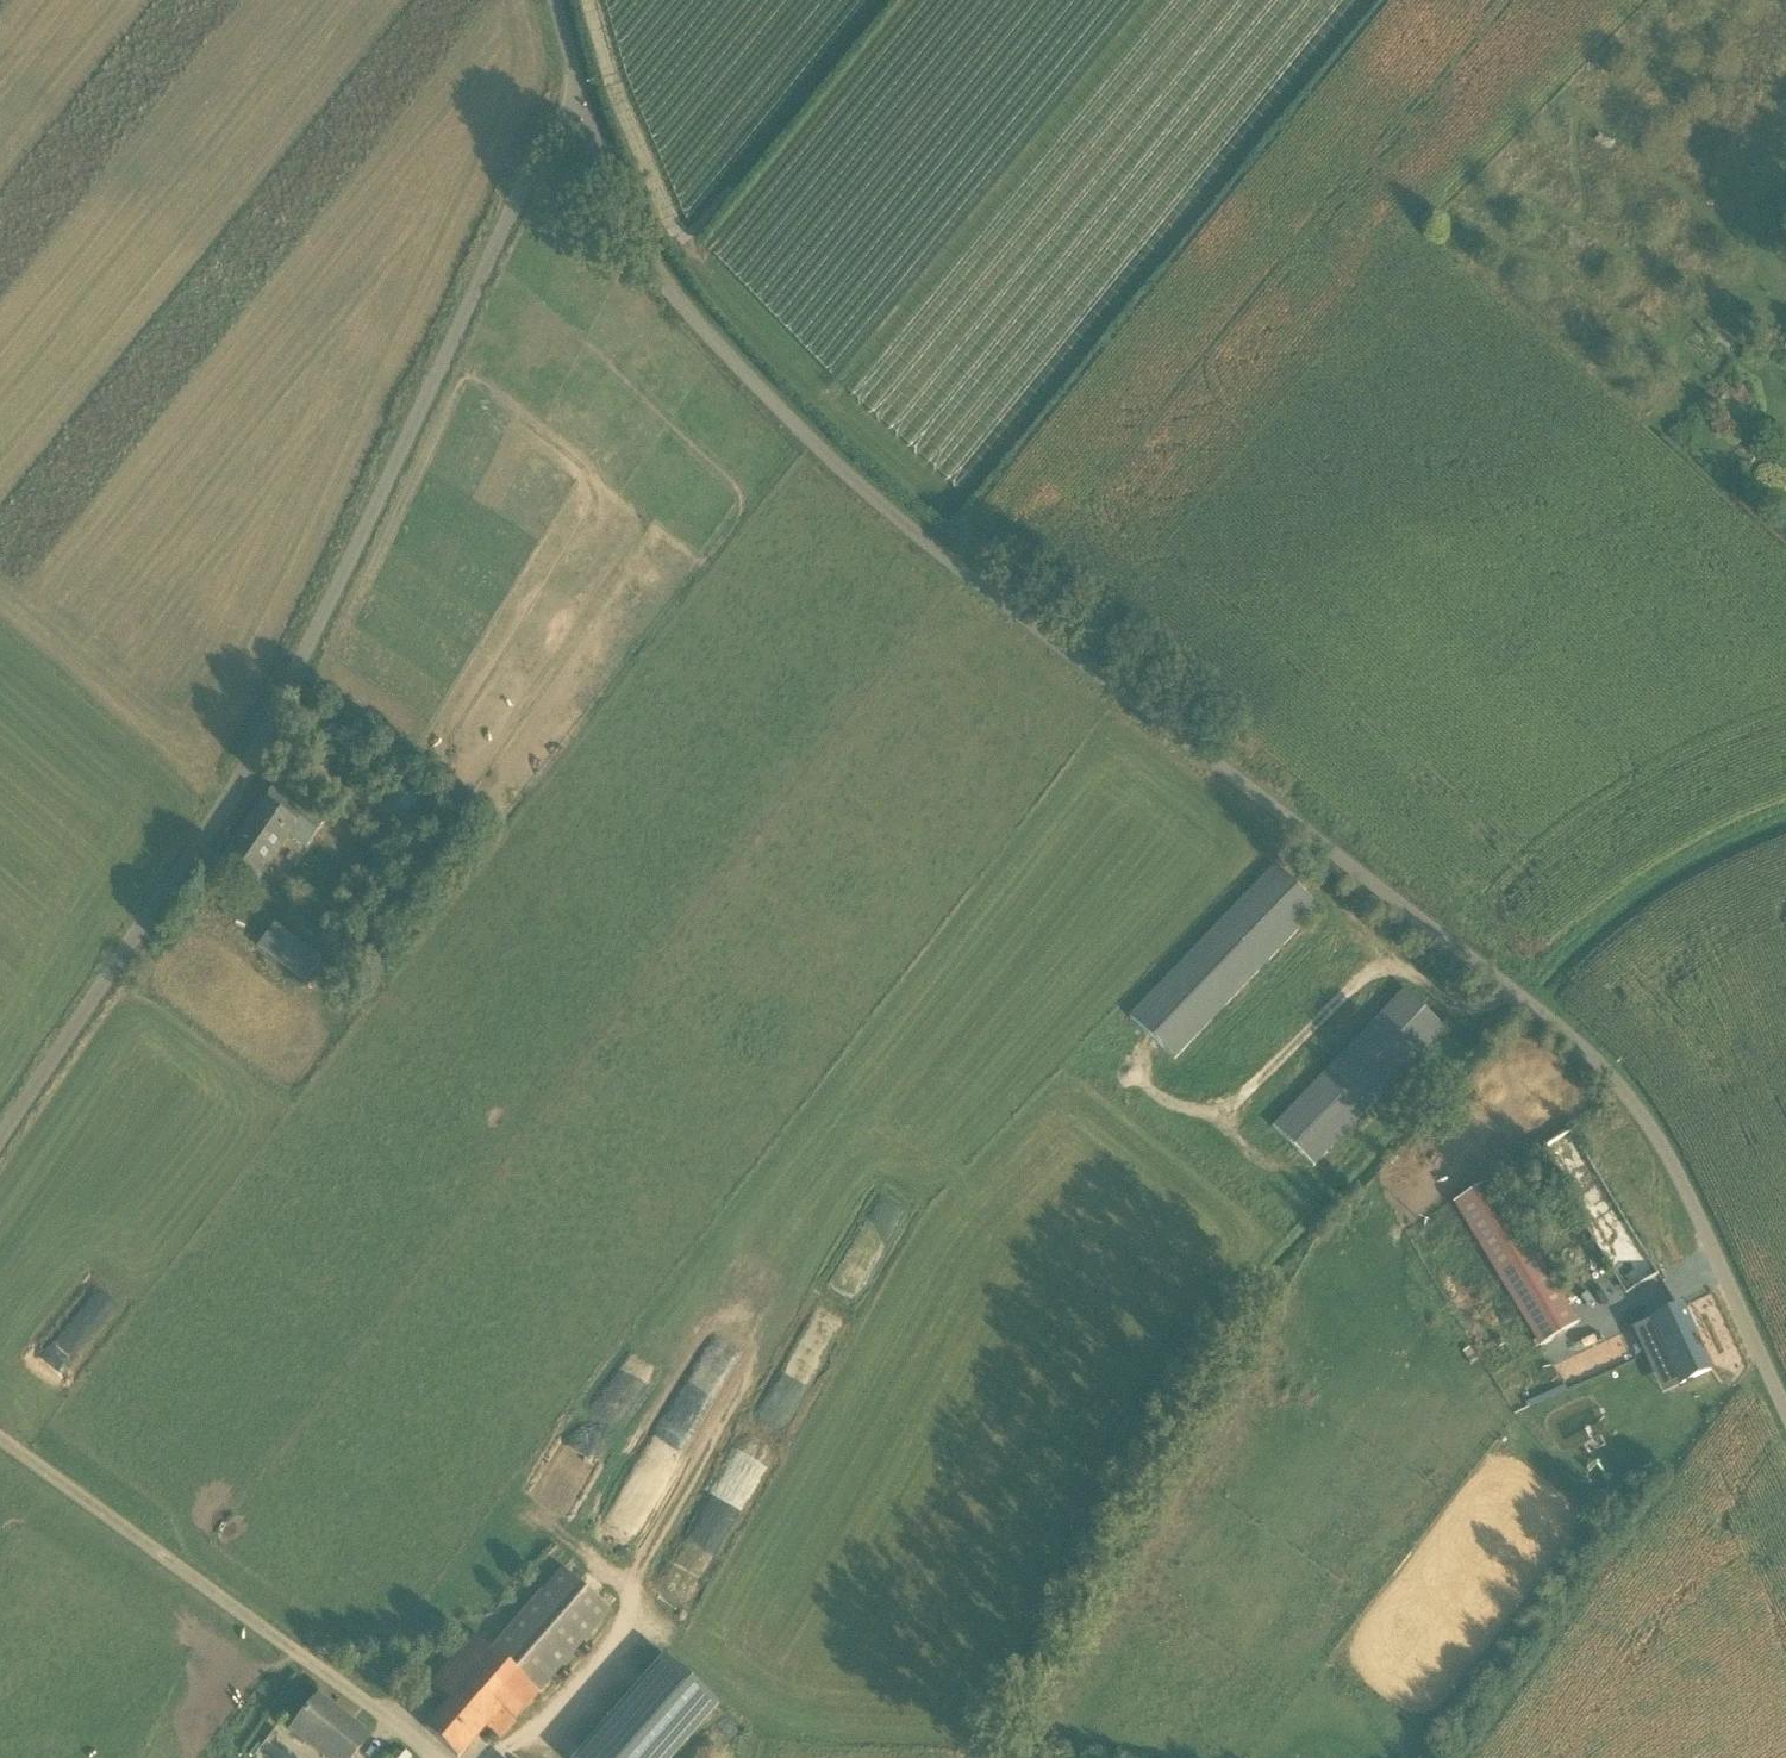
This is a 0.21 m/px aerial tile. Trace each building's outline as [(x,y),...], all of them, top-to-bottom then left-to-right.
[(307,851),(329,818),(277,782),(224,859),(257,882),(287,837),(307,851)] [(1175,1060),(1303,926),(1319,909),(1275,866),(1130,1017),(1175,1060)] [(263,976),(295,999),(324,958),(312,950),(318,943),(305,933),(299,941),(291,935),(263,976)] [(1315,1166),(1445,1029),(1404,990),(1273,1126),(1315,1166)] [(1538,1150),(1613,1274),(1626,1294),(1658,1275),(1571,1130),(1538,1150)] [(1562,1298),(1491,1181),(1454,1203),(1541,1346),(1578,1324),(1585,1319),(1570,1293),(1562,1298)] [(1711,1371),(1682,1308),(1633,1330),(1645,1355),(1665,1347),(1682,1384),(1711,1371)] [(17,1369),(48,1392),(74,1356),(43,1334),(17,1369)] [(458,1757),(459,1757),(486,1728),(500,1739),(611,1611),(563,1570),(493,1651),(474,1634),(431,1684),(450,1700),(425,1729),(458,1757)] [(661,1651),(592,1757),(677,1757),(721,1689),(661,1651)] [(370,1737),(319,1697),(292,1731),(327,1757),(353,1757),(370,1737)]
